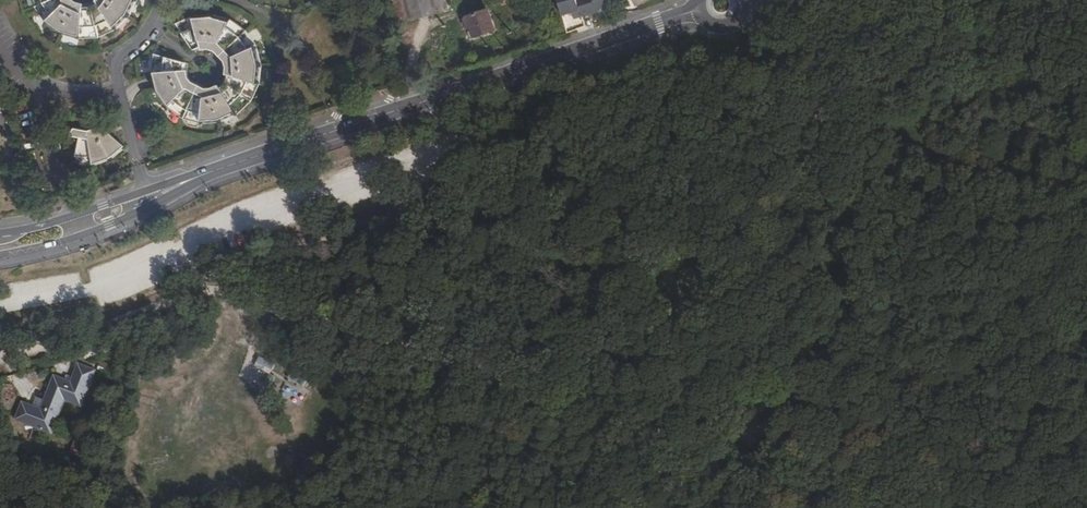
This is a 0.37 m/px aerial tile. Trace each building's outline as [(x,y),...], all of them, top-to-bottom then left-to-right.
[(34,20),(51,37),(69,41),(91,41),(109,34),(125,19),(132,2),(132,0),(93,0),(90,4),(76,6),(64,0),(26,0),(34,20)] [(404,28),(452,16),(448,0),(397,0),(404,28)] [(563,16),(580,10),(577,0),(558,0),(563,16)] [(580,10),(582,14),(600,10),(607,0),(577,0),(580,10)] [(492,9),(470,17),(477,37),(499,29),(492,9)] [(198,23),(183,30),(198,54),(205,52),(214,50),(221,53),(220,56),(229,66),(232,64),(234,72),(233,79),(230,88),(224,93),(215,96),(210,97),(210,93),(198,88),(194,91),(188,76),(189,68),(161,60),(159,79),(164,95),(174,110),(187,119),(204,125),(225,125),(240,117),(253,105),(261,87),(263,70),(260,55),(250,39),(236,29),(215,22),(198,23)] [(103,124),(95,130),(85,132),(71,130),(69,137),(78,140),(73,157),(87,156),(88,170),(113,163),(131,147),(103,124)] [(261,356),(258,363),(272,370),(276,364),(261,356)] [(41,409),(23,402),(15,420),(52,434),(65,402),(82,408),(97,371),(78,363),(71,382),(54,376),(41,409)]
